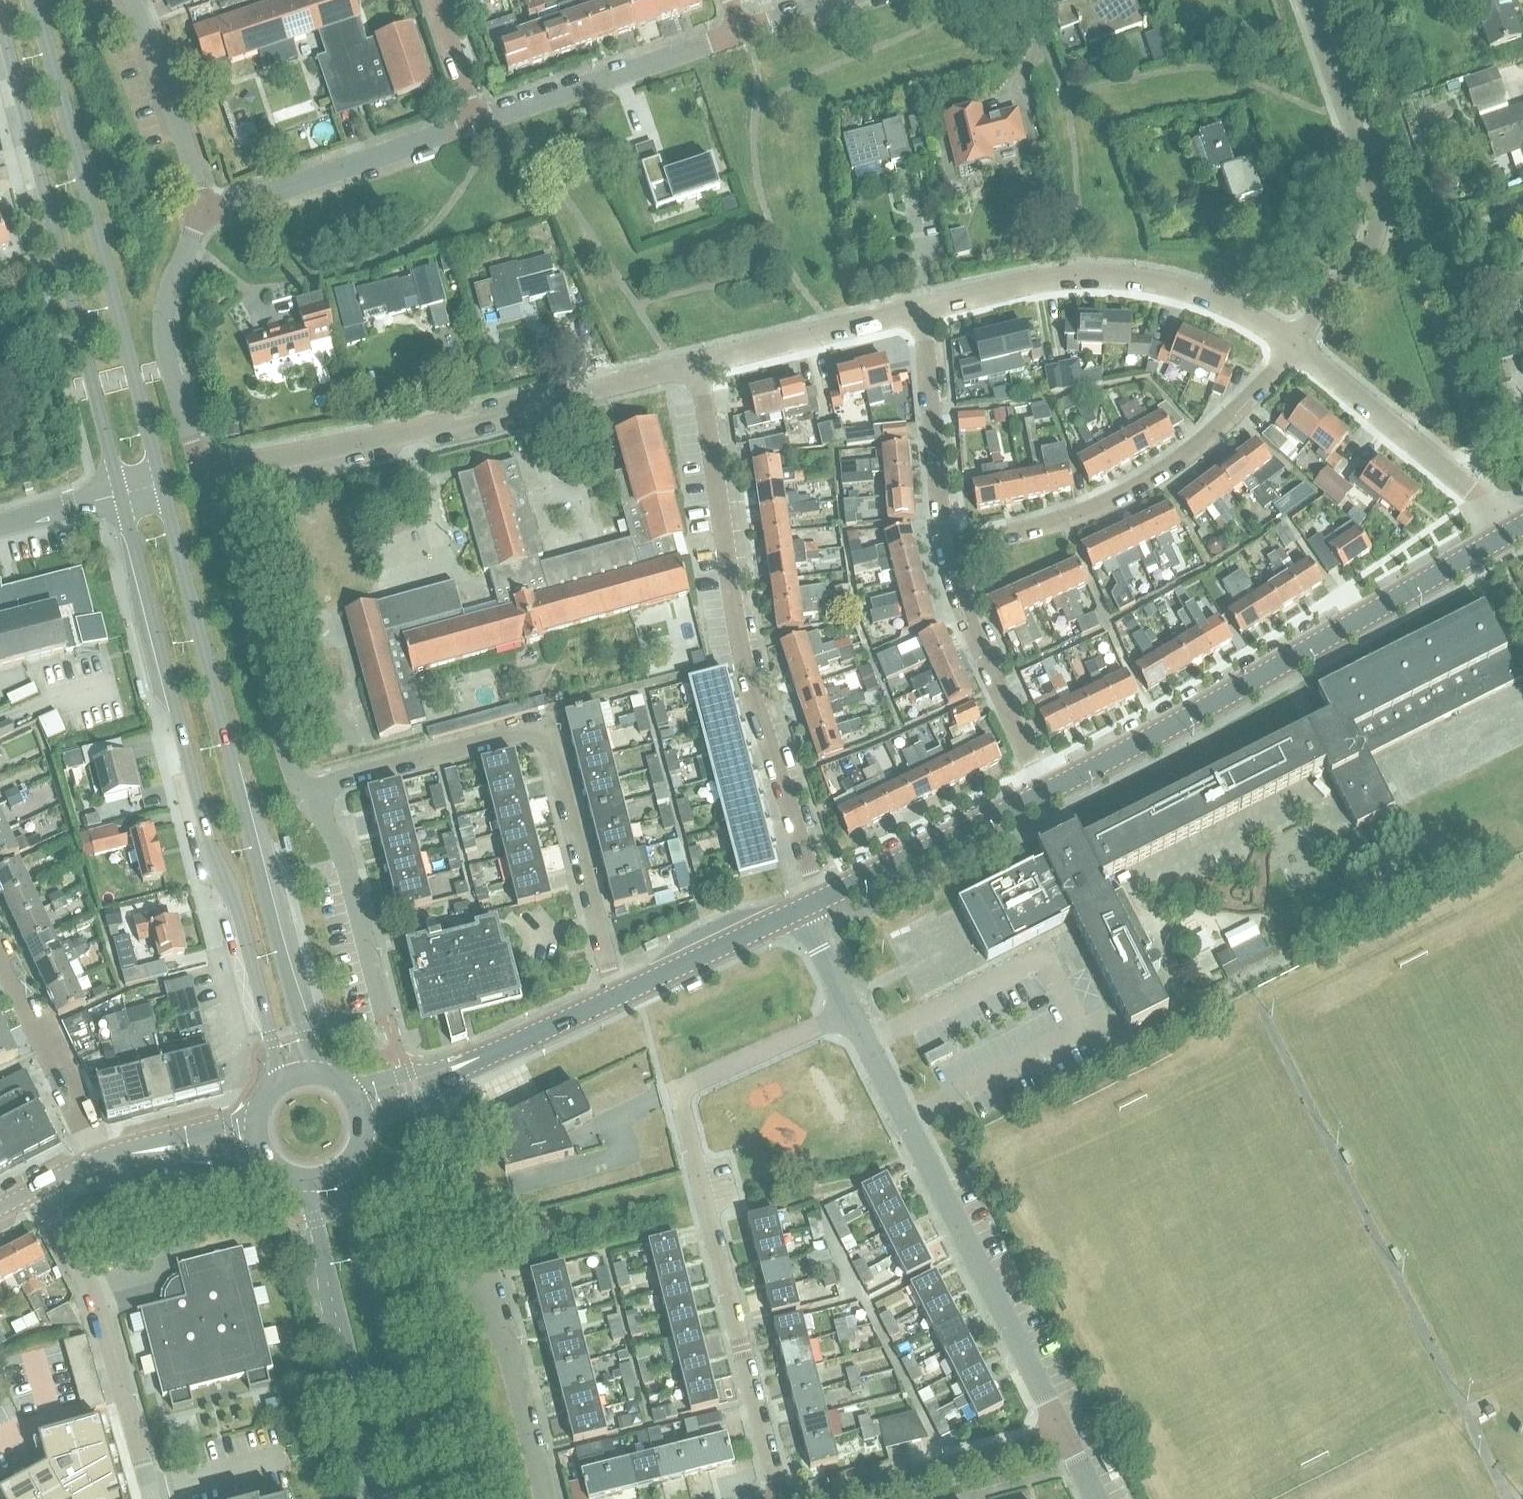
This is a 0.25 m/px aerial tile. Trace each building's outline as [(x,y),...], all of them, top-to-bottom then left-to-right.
[(319,31),(320,30),(310,0),(283,0),(194,30),(206,65),(228,57),(230,61),(319,31)] [(319,31),(328,57),(319,60),(333,103),(360,94),(365,107),(397,97),(397,98),(431,87),(411,27),(377,39),(378,40),(366,44),(357,19),(360,18),(354,0),(310,0),(320,30),(319,31)] [(515,24),(519,34),(530,66),(552,58),(542,27),(532,0),(531,0),(525,2),(528,12),(527,13),(532,29),(520,33),(517,24),(515,24)] [(552,58),(573,51),(560,11),(559,10),(546,14),(541,0),(532,0),(542,27),(552,58)] [(573,51),(595,43),(581,2),(580,0),(571,0),(573,3),(572,3),(573,7),(560,11),(573,51)] [(605,5),(592,9),(589,0),(580,0),(581,2),(595,43),(616,36),(605,5)] [(616,36),(638,29),(628,0),(604,0),(605,5),(616,36)] [(638,29),(659,22),(652,0),(628,0),(638,29)] [(659,22),(681,14),(676,0),(652,0),(659,22)] [(681,14),(703,7),(700,0),(676,0),(681,14)] [(1148,23),(1147,20),(1142,22),(1135,0),(1100,0),(1098,1),(1099,5),(1090,7),(1088,0),(1084,0),(1053,10),(1060,31),(1079,24),(1086,46),(1144,26),(1144,24),(1148,23)] [(1490,48),(1521,37),(1513,13),(1518,11),(1515,0),(1469,0),(1471,7),(1469,7),(1470,10),(1476,8),(1490,48)] [(491,50),(500,47),(508,73),(530,66),(519,34),(515,24),(513,17),(484,27),(491,50)] [(1467,82),(1475,106),(1503,96),(1495,73),(1467,82)] [(1508,113),(1509,117),(1485,125),(1494,152),(1520,143),(1522,153),(1522,107),(1508,113)] [(945,118),(957,165),(992,157),(990,149),(1024,141),(1017,112),(983,120),(982,116),(971,119),(969,112),(945,118)] [(893,166),(912,161),(902,122),(882,127),(883,129),(844,139),(852,171),(882,164),(881,161),(891,158),(893,166)] [(1209,166),(1212,175),(1221,172),(1232,205),(1263,194),(1251,160),(1234,166),(1220,127),(1198,135),(1200,141),(1194,143),(1191,147),(1191,152),(1195,163),(1198,167),(1203,168),(1209,166)] [(681,202),(718,190),(707,156),(661,170),(658,162),(642,167),(655,210),(676,203),(678,210),(683,208),(681,202)] [(10,249),(0,220),(0,252),(10,249)] [(973,227),(956,227),(957,252),(973,252),(973,227)] [(1506,253),(1510,267),(1522,262),(1522,247),(1506,253)] [(489,272),(492,283),(475,288),(481,310),(495,307),(496,311),(521,304),(520,298),(524,297),(531,302),(550,297),(556,317),(573,312),(563,275),(555,277),(550,257),(517,266),(517,264),(489,272)] [(405,313),(405,311),(420,308),(421,310),(430,308),(436,330),(450,327),(435,269),(412,274),(413,279),(355,294),(354,288),(334,293),(344,329),(341,330),(346,347),(366,342),(362,326),(366,325),(363,315),(387,309),(389,317),(405,313)] [(329,329),(334,327),(325,293),(297,300),(304,324),(247,340),(255,369),(271,364),(270,362),(312,351),(312,348),(333,342),(329,329)] [(1078,345),(1104,346),(1105,318),(1078,317),(1078,322),(1065,322),(1064,339),(1067,339),(1066,350),(1078,351),(1078,345)] [(1105,318),(1104,346),(1129,347),(1129,355),(1149,356),(1153,340),(1129,339),(1130,319),(1105,318)] [(1025,325),(1000,331),(1010,374),(1026,370),(1023,355),(1032,353),(1033,359),(1043,357),(1040,344),(1030,346),(1025,325)] [(1010,374),(1000,331),(974,337),(979,359),(970,361),(974,374),(983,372),(985,380),(1010,374)] [(1184,364),(1195,368),(1207,342),(1183,332),(1174,350),(1165,346),(1158,360),(1181,371),(1184,364)] [(1207,342),(1195,368),(1219,379),(1213,393),(1222,398),(1232,376),(1222,372),(1230,353),(1207,342)] [(886,359),(859,365),(866,394),(869,407),(884,404),(881,391),(892,388),(894,394),(904,392),(901,378),(891,381),(886,359)] [(1059,365),(1059,366),(1063,390),(1083,386),(1078,361),(1059,365)] [(866,394),(859,365),(834,371),(840,393),(830,396),(833,409),(843,406),(841,399),(866,394)] [(1063,390),(1059,366),(1046,369),(1050,392),(1063,390)] [(1088,369),(1089,380),(1106,379),(1105,368),(1088,369)] [(801,379),(775,386),(782,414),(784,421),(820,412),(817,400),(819,400),(816,388),(804,391),(801,379)] [(755,413),(744,416),(745,421),(747,430),(771,424),(769,417),(782,414),(775,386),(750,392),(755,413)] [(1136,400),(1128,404),(1140,426),(1152,449),(1174,437),(1170,430),(1183,423),(1165,403),(1157,408),(1160,415),(1150,420),(1144,408),(1142,409),(1136,400)] [(1288,425),(1308,442),(1327,420),(1307,403),(1294,419),(1285,412),(1275,425),(1283,431),(1288,425)] [(1077,410),(1086,427),(1086,428),(1097,422),(1087,404),(1077,410)] [(1132,430),(1119,437),(1131,461),(1152,449),(1140,426),(1128,404),(1120,408),(1132,430)] [(1047,407),(1032,411),(1035,423),(1052,420),(1047,407)] [(957,415),(959,432),(985,430),(984,413),(957,415)] [(1034,471),(1019,474),(1024,500),(1048,495),(1039,453),(1032,418),(1023,420),(1034,471)] [(1327,420),(1308,442),(1319,450),(1315,454),(1333,469),(1340,460),(1333,453),(1347,436),(1327,420)] [(377,601),(345,610),(379,737),(411,728),(410,725),(426,721),(413,672),(525,642),(526,643),(542,639),(541,633),(688,594),(678,557),(677,557),(671,535),(681,532),(670,494),(673,493),(654,422),(616,432),(626,469),(612,473),(630,542),(540,567),(538,559),(543,558),(517,463),(458,479),(483,571),(488,570),(497,603),(462,613),(454,582),(377,603),(377,601)] [(843,422),(830,425),(835,446),(847,443),(843,422)] [(835,446),(830,425),(818,428),(823,449),(835,446)] [(882,428),(883,442),(907,440),(906,426),(882,428)] [(1092,439),(1086,428),(1086,427),(1078,431),(1090,453),(1076,461),(1089,484),(1110,472),(1098,449),(1097,449),(1092,439)] [(1271,428),(1261,437),(1266,441),(1279,453),(1289,444),(1272,429),(1271,428)] [(985,433),(993,467),(1001,505),(1024,500),(1019,474),(1011,475),(1009,464),(1004,465),(997,430),(985,433)] [(1101,434),(1092,439),(1097,449),(1098,449),(1110,472),(1131,461),(1119,437),(1107,444),(1101,434)] [(788,435),(761,441),(764,454),(791,449),(788,435)] [(1242,452),(1235,457),(1271,506),(1271,507),(1280,500),(1268,484),(1285,471),(1278,464),(1273,460),(1270,462),(1255,442),(1242,452)] [(860,462),(841,464),(842,477),(872,475),(885,474),(911,471),(909,447),(883,449),(884,461),(872,462),(870,462),(870,461),(860,462)] [(1072,490),(1063,448),(1039,453),(1048,495),(1072,490)] [(1235,457),(1216,471),(1232,493),(1242,485),(1250,496),(1252,494),(1264,511),(1271,506),(1235,457)] [(755,464),(758,489),(784,485),(809,481),(807,472),(796,474),(795,470),(783,472),(781,460),(755,464)] [(1379,500),(1380,500),(1398,477),(1378,460),(1363,479),(1354,471),(1346,481),(1375,505),(1379,500)] [(1001,505),(993,467),(981,469),(983,482),(971,484),(977,510),(1001,505)] [(1315,484),(1325,494),(1338,479),(1327,470),(1315,484)] [(885,474),(887,496),(913,494),(911,471),(885,474)] [(1216,471),(1197,485),(1227,526),(1234,521),(1220,502),(1232,493),(1216,471)] [(872,475),(842,477),(843,486),(873,483),(872,475)] [(1310,494),(1292,477),(1283,486),(1302,503),(1310,494)] [(1398,477),(1380,500),(1399,516),(1396,520),(1404,528),(1412,518),(1404,512),(1419,494),(1398,477)] [(1338,479),(1325,494),(1323,497),(1336,508),(1351,490),(1338,479)] [(758,489),(761,512),(812,504),(811,496),(799,498),(798,494),(786,496),(784,485),(758,489)] [(1227,526),(1197,485),(1177,500),(1193,521),(1206,512),(1221,531),(1227,526)] [(913,494),(887,496),(889,522),(915,520),(913,494)] [(856,524),(854,500),(844,501),(846,525),(856,524)] [(761,512),(765,535),(791,531),(789,516),(803,514),(803,516),(821,514),(819,503),(812,504),(761,512)] [(1168,507),(1146,517),(1168,563),(1172,570),(1179,566),(1170,547),(1173,545),(1168,534),(1178,529),(1168,507)] [(1325,531),(1336,522),(1323,507),(1312,516),(1325,531)] [(1146,517),(1125,527),(1141,561),(1153,555),(1160,568),(1168,563),(1146,517)] [(1296,542),(1284,523),(1273,530),(1285,549),(1296,542)] [(1333,535),(1324,542),(1319,535),(1307,543),(1325,570),(1337,562),(1342,570),(1371,551),(1351,523),(1333,535)] [(1125,527),(1102,538),(1113,560),(1124,584),(1131,580),(1126,569),(1141,561),(1125,527)] [(851,556),(854,568),(916,552),(910,529),(885,536),(887,547),(851,556)] [(765,535),(768,558),(794,554),(806,553),(818,551),(817,542),(805,544),(804,541),(793,543),(791,531),(765,535)] [(1113,560),(1102,538),(1080,548),(1091,571),(1102,566),(1107,577),(1111,575),(1116,587),(1111,595),(1118,612),(1134,605),(1124,584),(1113,560)] [(1282,548),(1274,554),(1302,598),(1324,584),(1310,562),(1296,570),(1282,548)] [(818,551),(806,553),(807,561),(820,559),(818,551)] [(894,573),(896,582),(921,576),(916,552),(854,568),(855,578),(882,571),(883,575),(894,573)] [(794,554),(768,558),(771,583),(798,579),(796,567),(808,565),(807,561),(806,553),(794,554)] [(1280,582),(1268,590),(1282,611),(1302,598),(1274,554),(1268,557),(1275,569),(1272,571),(1280,582)] [(1077,563),(1054,573),(1065,597),(1076,622),(1082,637),(1101,629),(1095,616),(1086,620),(1079,604),(1083,603),(1078,591),(1088,587),(1077,563)] [(89,596),(83,570),(5,590),(3,581),(0,581),(0,669),(66,652),(67,654),(108,643),(102,618),(95,619),(89,596)] [(1242,572),(1232,579),(1262,624),(1282,611),(1268,590),(1258,596),(1242,572)] [(1054,573),(1032,582),(1043,606),(1053,602),(1058,613),(1062,611),(1068,626),(1076,622),(1065,597),(1054,573)] [(874,605),(876,612),(927,599),(921,576),(896,582),(900,598),(874,605)] [(771,583),(775,607),(827,599),(825,586),(799,589),(798,579),(771,583)] [(1262,624),(1232,579),(1222,585),(1238,609),(1227,615),(1241,637),(1262,624)] [(1032,582),(1010,592),(1033,645),(1041,641),(1028,613),(1043,606),(1032,582)] [(1185,610),(1193,606),(1182,588),(1175,592),(1185,610)] [(1033,645),(1010,592),(988,602),(1003,637),(1014,633),(1022,650),(1033,645)] [(827,599),(775,607),(778,631),(805,627),(803,616),(843,610),(841,597),(827,599)] [(927,599),(876,612),(870,614),(873,626),(905,618),(908,632),(934,625),(927,599)] [(1148,619),(1158,614),(1153,605),(1143,610),(1148,619)] [(1185,610),(1184,611),(1211,655),(1232,643),(1218,619),(1205,627),(1193,606),(1185,610)] [(1297,786),(1327,771),(1358,832),(1396,813),(1371,759),(1522,682),(1486,608),(1319,692),(1332,719),(1320,725),(1317,719),(1305,726),(1308,730),(1083,844),(1075,830),(1073,831),(1074,834),(1066,837),(1064,832),(1047,841),(1049,846),(1041,850),(1040,848),(1038,849),(1044,862),(959,905),(987,961),(1073,917),(1087,946),(1130,1031),(1168,1012),(1151,977),(1158,973),(1160,972),(1161,971),(1161,970),(1161,968),(1161,967),(1161,966),(1161,965),(1161,964),(1159,962),(1158,961),(1156,961),(1155,960),(1154,960),(1153,960),(1145,964),(1140,954),(1153,947),(1123,889),(1111,896),(1104,883),(1297,786)] [(1188,637),(1176,644),(1190,667),(1211,655),(1184,611),(1176,616),(1188,637)] [(1138,628),(1131,616),(1124,620),(1130,632),(1138,628)] [(887,680),(929,661),(953,651),(943,628),(919,639),(925,652),(901,662),(895,649),(876,658),(887,680)] [(780,644),(788,667),(837,651),(834,641),(822,645),(818,631),(780,644)] [(1151,631),(1143,635),(1150,646),(1157,641),(1151,631)] [(1150,646),(1143,635),(1135,640),(1148,661),(1134,669),(1148,692),(1169,679),(1156,656),(1150,646)] [(1176,644),(1156,656),(1169,679),(1190,667),(1176,644)] [(788,667),(795,691),(821,682),(817,671),(829,667),(828,664),(840,660),(841,664),(856,659),(852,646),(837,651),(788,667)] [(910,682),(916,693),(962,672),(953,651),(929,661),(934,671),(910,682)] [(1101,658),(1094,661),(1099,673),(1106,670),(1101,658)] [(1082,694),(1093,718),(1114,708),(1104,684),(1099,673),(1094,661),(1085,665),(1096,688),(1082,694)] [(1060,704),(1050,682),(1042,664),(1020,675),(1025,686),(1037,681),(1040,688),(1042,687),(1047,696),(1033,703),(1050,738),(1071,728),(1060,705),(1060,704)] [(859,670),(866,692),(878,689),(871,666),(859,670)] [(962,672),(916,693),(918,700),(930,694),(932,698),(944,692),(949,703),(969,694),(972,693),(962,672)] [(725,673),(690,682),(696,708),(733,699),(727,677),(727,674),(726,673),(725,673)] [(1104,684),(1114,708),(1137,697),(1126,673),(1104,684)] [(1060,705),(1071,728),(1093,718),(1082,694),(1072,699),(1067,688),(1063,690),(1058,678),(1050,682),(1060,704),(1060,705)] [(795,691),(803,714),(853,697),(850,689),(837,693),(836,688),(824,692),(821,682),(795,691)] [(34,685),(7,697),(12,707),(39,694),(34,685)] [(650,693),(656,718),(666,716),(659,691),(650,693)] [(803,714),(810,736),(835,728),(832,717),(844,713),(843,709),(865,702),(862,694),(853,697),(803,714)] [(428,729),(430,739),(547,707),(545,697),(428,729)] [(733,699),(696,708),(702,731),(739,722),(734,702),(733,699)] [(957,728),(979,774),(1001,764),(1011,759),(1006,748),(996,753),(990,740),(980,745),(971,726),(981,721),(973,704),(951,714),(957,728)] [(564,714),(571,739),(605,730),(598,705),(564,714)] [(634,710),(637,722),(647,719),(644,707),(634,710)] [(60,712),(41,721),(51,742),(69,733),(60,712)] [(666,716),(656,718),(659,729),(669,727),(666,716)] [(647,719),(637,722),(640,734),(650,731),(647,719)] [(835,728),(810,736),(818,760),(843,751),(839,739),(862,731),(859,720),(835,728)] [(739,722),(702,731),(708,755),(745,746),(740,726),(739,723),(739,722)] [(15,733),(10,723),(0,727),(0,740),(15,733)] [(946,761),(957,785),(979,774),(957,728),(949,731),(954,742),(950,744),(956,756),(946,761)] [(38,730),(7,737),(11,754),(42,747),(38,730)] [(571,739),(577,763),(611,755),(605,730),(571,739)] [(908,735),(914,748),(936,795),(957,785),(946,761),(935,765),(930,755),(927,757),(915,732),(908,735)] [(86,766),(89,765),(95,764),(104,799),(126,793),(129,803),(142,800),(130,754),(125,755),(121,739),(82,749),(86,766)] [(745,746),(708,755),(711,766),(715,780),(751,770),(746,750),(745,747),(745,746)] [(642,747),(620,753),(624,765),(645,760),(642,747)] [(903,782),(914,805),(936,795),(914,748),(902,754),(913,777),(903,782)] [(664,754),(667,766),(679,763),(676,751),(664,754)] [(862,752),(854,756),(859,767),(867,763),(862,752)] [(481,761),(487,785),(522,777),(516,753),(481,761)] [(577,763),(583,788),(617,779),(611,755),(577,763)] [(646,758),(649,771),(660,768),(657,755),(646,758)] [(679,763),(667,766),(671,781),(683,778),(679,763)] [(870,769),(875,781),(884,777),(878,765),(870,769)] [(452,794),(463,791),(457,768),(446,770),(452,794)] [(649,771),(655,794),(666,791),(660,768),(649,771)] [(870,769),(861,773),(867,785),(854,791),(859,802),(871,826),(892,816),(881,792),(875,781),(870,769)] [(751,770),(715,780),(721,804),(757,794),(751,771),(751,770)] [(487,785),(493,810),(528,801),(522,777),(487,785)] [(583,788),(589,811),(623,802),(617,779),(583,788)] [(841,784),(846,795),(833,801),(838,813),(849,836),(871,826),(859,802),(854,791),(849,780),(841,784)] [(368,791),(374,814),(407,806),(401,782),(385,786),(383,785),(376,787),(375,788),(368,791)] [(881,792),(892,816),(914,805),(903,782),(881,792)] [(434,799),(444,796),(441,786),(431,788),(434,799)] [(466,804),(463,791),(452,794),(456,807),(466,804)] [(666,791),(655,794),(657,804),(669,801),(666,791)] [(757,794),(721,804),(727,828),(764,819),(758,798),(758,795),(757,794)] [(447,809),(444,796),(434,799),(437,812),(447,809)] [(676,802),(679,814),(691,811),(687,799),(676,802)] [(493,810),(499,834),(534,825),(528,801),(493,810)] [(589,811),(595,835),(629,826),(623,802),(589,811)] [(658,807),(661,818),(672,815),(669,804),(658,807)] [(374,814),(380,838),(413,830),(407,806),(374,814)] [(9,830),(0,811),(0,835),(9,830)] [(691,811),(679,814),(682,826),(694,823),(691,811)] [(87,817),(89,824),(90,827),(102,824),(100,814),(87,817)] [(672,815),(661,818),(664,830),(675,828),(672,815)] [(764,819),(727,828),(733,853),(770,843),(765,822),(764,819)] [(499,834),(505,857),(540,849),(534,825),(499,834)] [(135,846),(144,882),(165,877),(160,860),(162,859),(157,843),(153,830),(120,838),(117,826),(91,833),(96,856),(135,846)] [(595,835),(601,859),(635,850),(629,826),(595,835)] [(460,832),(463,843),(474,840),(471,829),(460,832)] [(0,835),(0,864),(43,843),(40,836),(27,842),(25,837),(15,842),(9,830),(0,835)] [(380,838),(386,863),(419,855),(413,830),(380,838)] [(442,837),(445,848),(456,846),(453,834),(442,837)] [(474,840),(463,843),(466,855),(477,853),(474,840)] [(668,843),(673,866),(684,863),(679,840),(668,843)] [(770,843),(733,853),(739,876),(740,878),(776,868),(771,846),(770,843)] [(456,846),(445,848),(451,872),(462,869),(456,846)] [(689,850),(692,863),(702,861),(699,847),(689,850)] [(601,859),(607,883),(647,873),(651,872),(645,848),(635,850),(601,859)] [(505,857),(511,882),(546,874),(540,849),(505,857)] [(386,863),(392,887),(425,878),(419,855),(386,863)] [(702,861),(692,863),(696,875),(706,872),(702,861)] [(684,863),(673,866),(679,891),(690,888),(684,863)] [(4,900),(30,888),(19,864),(0,873),(0,891),(4,900)] [(469,867),(475,891),(487,889),(481,864),(469,867)] [(647,873),(607,883),(614,908),(653,897),(647,873)] [(546,874),(511,882),(517,907),(552,898),(546,874)] [(425,878),(392,887),(398,911),(431,903),(425,878)] [(455,886),(458,897),(469,894),(466,883),(455,886)] [(4,900),(15,924),(41,911),(30,888),(4,900)] [(67,888),(53,894),(62,916),(77,909),(67,888)] [(487,889),(475,891),(478,903),(490,900),(487,889)] [(469,914),(467,903),(453,906),(456,917),(469,914)] [(15,924),(26,947),(52,935),(41,911),(15,924)] [(160,937),(166,959),(185,954),(176,921),(167,924),(164,912),(135,919),(141,942),(160,937)] [(74,924),(78,932),(96,924),(92,916),(74,924)] [(1245,965),(1273,950),(1255,917),(1228,933),(1245,965)] [(426,927),(427,935),(429,942),(407,947),(412,964),(417,962),(430,1010),(443,1007),(444,1010),(456,1006),(458,1012),(517,997),(510,971),(516,970),(514,965),(509,967),(498,924),(441,938),(440,932),(437,924),(435,922),(432,922),(429,922),(427,924),(426,927)] [(26,947),(37,970),(87,947),(83,939),(71,944),(70,942),(58,948),(52,935),(26,947)] [(132,940),(119,943),(123,960),(136,957),(132,940)] [(90,954),(87,947),(37,970),(48,994),(74,982),(68,969),(79,964),(77,961),(90,954)] [(1217,958),(1227,977),(1242,970),(1232,950),(1217,958)] [(150,979),(170,977),(168,962),(148,964),(150,979)] [(122,973),(126,986),(149,980),(146,967),(122,973)] [(163,986),(166,997),(193,990),(190,979),(163,986)] [(74,982),(48,994),(59,1018),(85,1006),(74,982)] [(166,997),(169,1009),(196,1002),(193,990),(166,997)] [(199,1014),(196,1002),(169,1009),(172,1021),(175,1020),(181,1043),(197,1099),(209,1096),(220,1093),(218,1085),(224,1084),(224,1078),(219,1068),(214,1069),(199,1014)] [(137,1009),(126,1012),(127,1015),(130,1028),(137,1054),(138,1054),(152,1110),(175,1105),(160,1049),(153,1022),(148,1006),(137,1009)] [(63,1025),(67,1035),(94,1023),(93,1023),(89,1013),(63,1025)] [(127,1015),(104,1021),(115,1060),(116,1060),(130,1116),(152,1110),(138,1054),(137,1054),(130,1028),(127,1015)] [(104,1021),(94,1023),(67,1035),(92,1089),(98,1087),(103,1106),(101,1109),(104,1119),(112,1124),(126,1121),(128,1117),(131,1116),(130,1116),(116,1060),(115,1060),(104,1021)] [(0,1038),(0,1067),(19,1058),(8,1035),(0,1038)] [(181,1043),(160,1049),(175,1105),(197,1099),(181,1043)] [(947,1046),(924,1058),(929,1068),(952,1056),(947,1046)] [(0,1083),(0,1171),(57,1142),(37,1103),(41,1101),(39,1097),(38,1096),(25,1070),(0,1083)] [(547,1098),(493,1124),(505,1173),(574,1155),(563,1132),(592,1119),(577,1086),(547,1100),(547,1098)] [(861,1190),(872,1212),(898,1199),(887,1177),(861,1190)] [(872,1212),(884,1235),(910,1222),(898,1199),(872,1212)] [(825,1208),(836,1231),(846,1226),(862,1218),(859,1211),(842,1219),(834,1203),(825,1208)] [(747,1219),(753,1243),(782,1236),(775,1212),(747,1219)] [(808,1217),(811,1229),(821,1226),(818,1215),(808,1217)] [(884,1235),(895,1257),(921,1244),(910,1222),(884,1235)] [(821,1226),(811,1229),(814,1241),(824,1238),(821,1226)] [(846,1226),(836,1231),(842,1242),(851,1237),(846,1226)] [(753,1243),(760,1267),(788,1260),(782,1236),(753,1243)] [(648,1244),(654,1268),(682,1261),(676,1237),(648,1244)] [(33,1238),(12,1249),(47,1316),(52,1327),(80,1325),(70,1305),(51,1314),(39,1292),(44,1290),(38,1279),(51,1272),(33,1238)] [(921,1244),(895,1257),(906,1280),(932,1266),(921,1244)] [(0,1255),(0,1279),(2,1283),(13,1278),(18,1289),(22,1287),(28,1298),(39,1320),(47,1316),(12,1249),(0,1255)] [(191,1391),(247,1377),(250,1391),(271,1385),(267,1371),(273,1370),(243,1250),(179,1266),(178,1263),(176,1263),(181,1279),(175,1281),(171,1285),(166,1294),(165,1299),(165,1305),(138,1312),(138,1313),(141,1312),(163,1398),(169,1396),(173,1410),(194,1405),(191,1391)] [(853,1265),(859,1276),(869,1270),(863,1259),(853,1265)] [(760,1267),(766,1291),(794,1284),(788,1260),(760,1267)] [(654,1268),(661,1292),(689,1285),(682,1261),(654,1268)] [(819,1266),(823,1277),(834,1274),(830,1262),(819,1266)] [(614,1266),(617,1278),(628,1275),(625,1263),(614,1266)] [(530,1273),(537,1298),(570,1289),(564,1265),(530,1273)] [(594,1270),(597,1283),(608,1280),(605,1268),(594,1270)] [(869,1270),(859,1276),(864,1286),(874,1281),(869,1270)] [(834,1274),(823,1277),(826,1289),(837,1285),(834,1274)] [(910,1287),(921,1309),(947,1296),(936,1274),(910,1287)] [(628,1275),(617,1278),(619,1289),(631,1287),(628,1275)] [(608,1280),(597,1283),(600,1294),(611,1291),(608,1280)] [(794,1284),(766,1291),(772,1316),(800,1309),(794,1284)] [(577,1286),(579,1303),(595,1301),(593,1285),(577,1286)] [(661,1292),(667,1316),(695,1309),(689,1285),(661,1292)] [(261,1304),(272,1303),(269,1286),(259,1288),(261,1304)] [(537,1298),(543,1322),(577,1313),(570,1289),(537,1298)] [(921,1309),(933,1331),(958,1318),(947,1296),(921,1309)] [(667,1316),(673,1341),(701,1333),(695,1309),(667,1316)] [(626,1314),(629,1326),(640,1323),(637,1311),(626,1314)] [(879,1317),(884,1328),(895,1322),(889,1312),(879,1317)] [(543,1322),(549,1346),(583,1337),(577,1313),(543,1322)] [(607,1318),(610,1330),(621,1328),(619,1316),(607,1318)] [(774,1324),(780,1348),(808,1341),(802,1317),(774,1324)] [(933,1331),(944,1354),(970,1341),(958,1318),(933,1331)] [(834,1322),(837,1334),(848,1331),(845,1319),(834,1322)] [(895,1322),(884,1328),(890,1338),(900,1333),(895,1322)] [(640,1323),(629,1326),(631,1337),(643,1334),(640,1323)] [(272,1344),(283,1341),(279,1325),(268,1328),(272,1344)] [(621,1328),(610,1330),(613,1342),(624,1339),(621,1328)] [(848,1331),(837,1334),(840,1345),(851,1342),(848,1331)] [(673,1341),(679,1365),(707,1358),(701,1333),(673,1341)] [(63,1344),(67,1356),(90,1349),(87,1337),(63,1344)] [(549,1346),(555,1370),(589,1361),(583,1337),(549,1346)] [(780,1348),(786,1372),(814,1366),(808,1341),(780,1348)] [(944,1354),(955,1376),(981,1363),(970,1341),(944,1354)] [(639,1357),(652,1358),(653,1343),(640,1343),(639,1357)] [(67,1356),(70,1367),(94,1360),(90,1349),(67,1356)] [(902,1361),(907,1372),(918,1367),(912,1356),(902,1361)] [(679,1365),(685,1389),(713,1382),(707,1358),(679,1365)] [(638,1362),(641,1374),(652,1371),(649,1359),(638,1362)] [(70,1367),(73,1379),(97,1372),(94,1360),(70,1367)] [(555,1370),(561,1394),(595,1385),(589,1361),(555,1370)] [(955,1376),(966,1398),(992,1385),(981,1363),(955,1376)] [(619,1367),(622,1379),(634,1376),(631,1364),(619,1367)] [(786,1372),(792,1397),(820,1390),(814,1366),(786,1372)] [(846,1370),(849,1382),(860,1379),(857,1367),(846,1370)] [(918,1367),(907,1372),(913,1383),(923,1378),(918,1367)] [(652,1371),(641,1374),(643,1385),(655,1382),(652,1371)] [(73,1379),(76,1390),(100,1383),(97,1372),(73,1379)] [(634,1376),(622,1379),(628,1402),(640,1399),(634,1376)] [(860,1379),(849,1382),(852,1394),(863,1391),(860,1379)] [(713,1382),(685,1389),(691,1413),(719,1406),(713,1382)] [(76,1390),(79,1402),(103,1395),(100,1383),(76,1390)] [(922,1389),(928,1402),(939,1397),(933,1384),(922,1389)] [(561,1394),(567,1418),(601,1409),(595,1385),(561,1394)] [(992,1385),(966,1398),(954,1404),(958,1414),(971,1407),(978,1420),(1003,1407),(992,1385)] [(792,1397),(798,1421),(826,1414),(820,1390),(792,1397)] [(103,1395),(79,1402),(83,1414),(107,1407),(103,1395)] [(924,1405),(930,1416),(939,1411),(934,1400),(924,1405)] [(953,1404),(939,1411),(943,1417),(956,1410),(953,1404)] [(652,1411),(654,1422),(678,1417),(675,1405),(652,1411)] [(1484,1410),(1488,1419),(1496,1415),(1491,1406),(1484,1410)] [(601,1409),(567,1418),(574,1443),(607,1434),(601,1409)] [(939,1411),(930,1416),(941,1438),(951,1434),(939,1411)] [(915,1413),(903,1416),(910,1444),(928,1439),(915,1413)] [(618,1419),(621,1431),(643,1425),(641,1414),(618,1419)] [(720,1414),(696,1420),(699,1430),(723,1424),(720,1414)] [(798,1421),(804,1445),(832,1437),(826,1414),(798,1421)] [(858,1419),(861,1430),(872,1427),(869,1416),(858,1419)] [(898,1447),(910,1444),(903,1416),(891,1419),(898,1447)] [(891,1419),(879,1422),(886,1450),(898,1447),(891,1419)] [(690,1446),(678,1449),(685,1478),(709,1472),(702,1443),(699,1430),(696,1420),(684,1423),(690,1446)] [(0,1495),(2,1498),(123,1498),(101,1422),(41,1439),(48,1469),(0,1495)] [(872,1427),(861,1430),(864,1442),(875,1439),(872,1427)] [(654,1455),(661,1484),(685,1478),(678,1449),(665,1452),(658,1429),(648,1432),(654,1455)] [(650,1441),(648,1432),(648,1431),(636,1434),(638,1444),(650,1441)] [(702,1443),(709,1472),(734,1466),(727,1437),(702,1443)] [(832,1437),(804,1445),(810,1469),(838,1462),(832,1437)] [(613,1441),(600,1445),(603,1455),(616,1452),(613,1441)] [(603,1455),(600,1445),(576,1450),(578,1461),(603,1455)] [(654,1455),(630,1461),(637,1490),(661,1484),(654,1455)] [(606,1467),(603,1456),(579,1463),(588,1498),(602,1498),(613,1496),(606,1467)] [(630,1461),(606,1467),(613,1496),(637,1490),(630,1461)]
